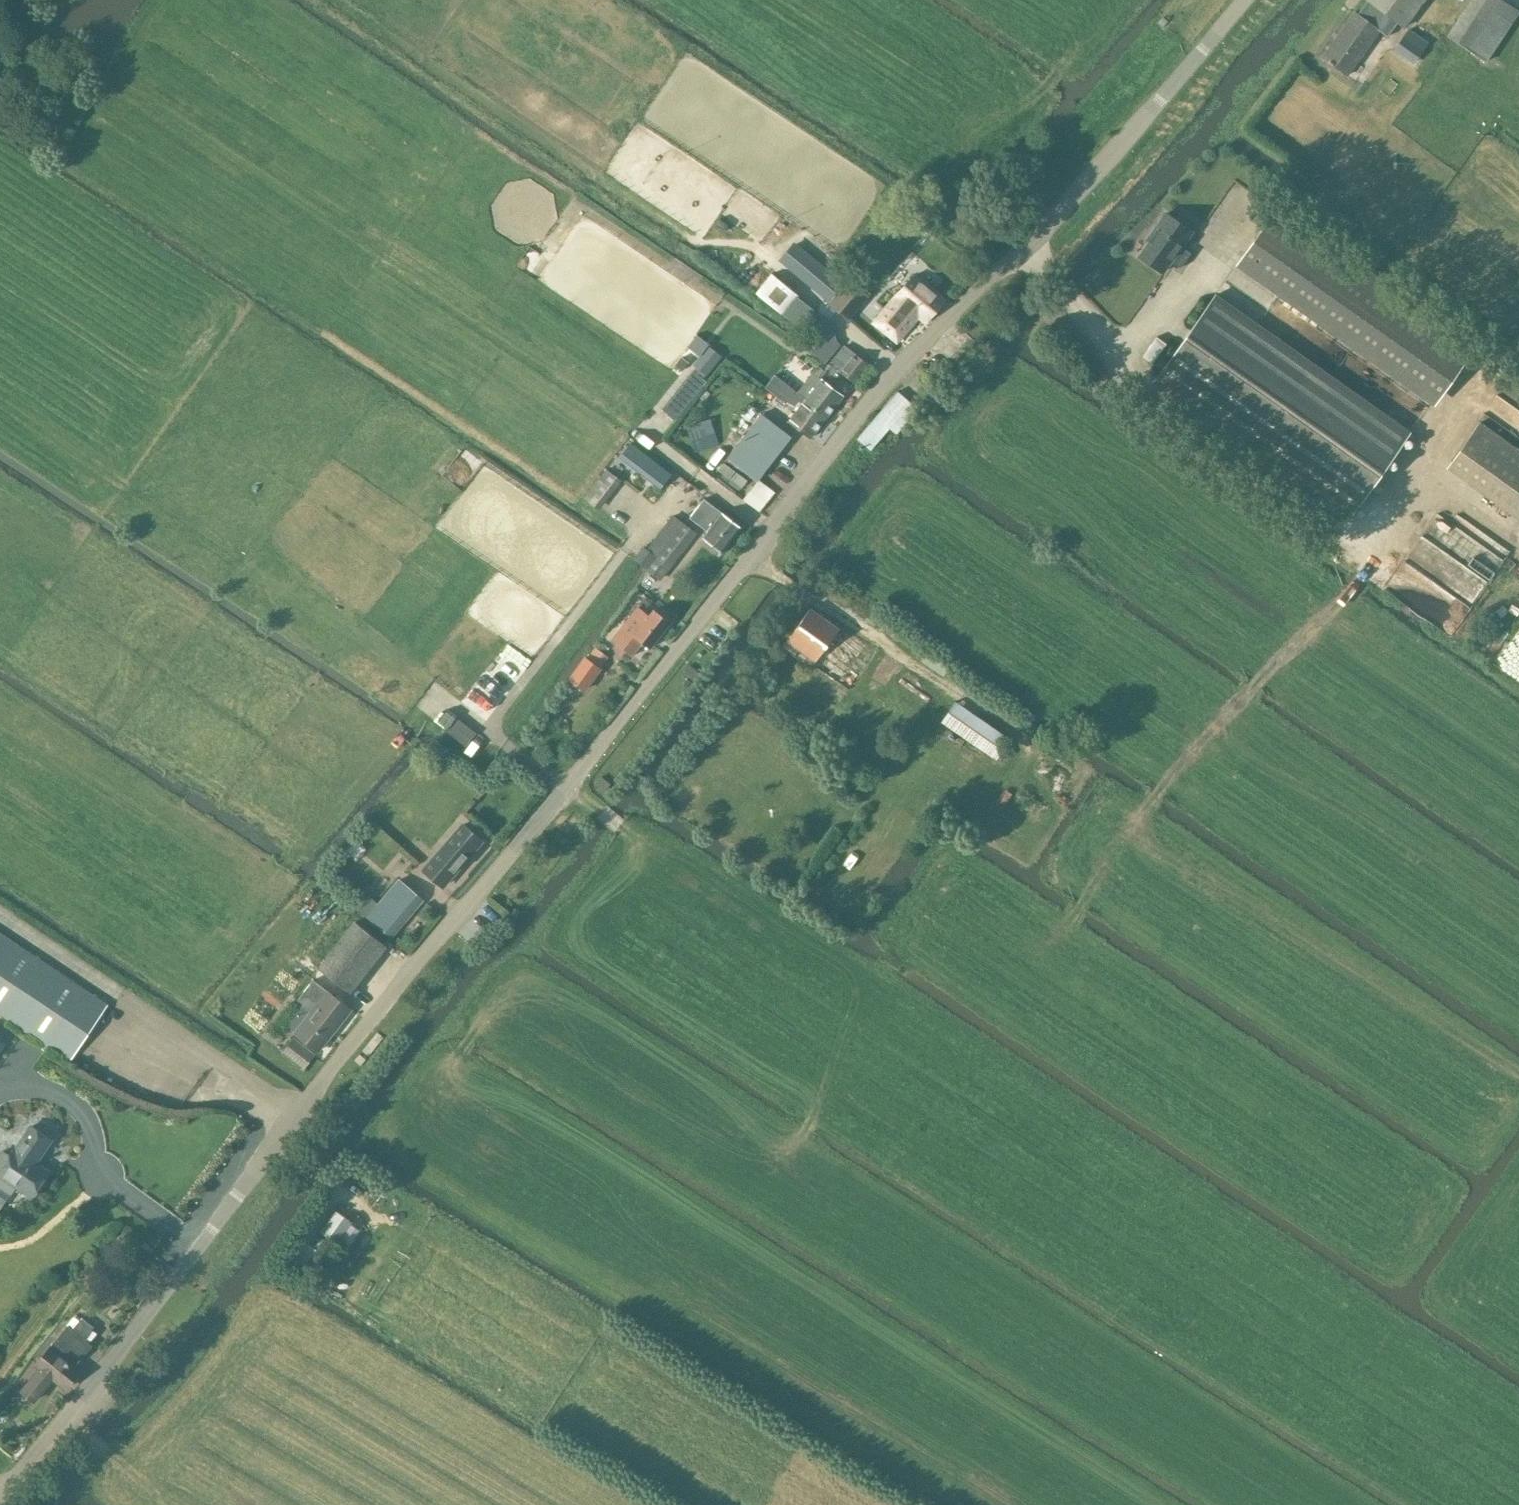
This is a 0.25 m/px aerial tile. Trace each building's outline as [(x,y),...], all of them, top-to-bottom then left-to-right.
[(1322,57),(1348,75),(1379,30),(1388,37),(1398,22),(1405,26),(1417,10),(1425,0),(1369,0),(1371,1),(1365,10),(1360,17),(1353,12),(1322,57)] [(1518,13),(1518,10),(1504,0),(1470,0),(1447,35),(1486,61),(1518,13)] [(1407,27),(1392,50),(1413,64),(1429,42),(1407,27)] [(1028,186),(1035,179),(1028,172),(1021,179),(1028,186)] [(1278,207),(1243,256),(1441,395),(1475,346),(1278,207)] [(990,213),(981,222),(994,235),(1003,226),(990,213)] [(1150,240),(1140,255),(1163,272),(1171,261),(1180,268),(1191,253),(1181,247),(1191,232),(1165,214),(1148,239),(1150,240)] [(794,242),(779,260),(829,302),(844,283),(794,242)] [(529,246),(524,255),(534,262),(540,253),(529,246)] [(785,316),(800,328),(815,309),(800,298),(800,297),(772,274),(756,293),(784,317),(785,316)] [(897,297),(875,322),(897,341),(919,316),(926,322),(945,301),(915,274),(896,296),(897,297)] [(849,321),(869,296),(849,279),(829,304),(849,321)] [(1410,432),(1216,295),(1158,377),(1352,514),(1410,432)] [(816,326),(802,343),(824,362),(838,344),(816,326)] [(708,346),(710,345),(697,335),(687,347),(700,357),(708,346)] [(1153,363),(1167,344),(1157,337),(1143,356),(1153,363)] [(696,367),(693,370),(703,379),(721,356),(708,346),(694,365),(696,367)] [(818,365),(797,392),(806,399),(805,401),(826,418),(844,396),(831,386),(841,372),(854,382),(868,364),(845,346),(831,364),(829,363),(824,370),(818,365)] [(682,371),(688,362),(681,357),(675,365),(682,371)] [(662,409),(675,420),(707,381),(703,379),(693,370),(662,409)] [(775,375),(765,387),(769,390),(797,411),(789,421),(811,438),(826,418),(805,401),(806,399),(797,392),(778,377),(775,375)] [(898,391),(858,438),(871,449),(889,428),(893,430),(895,428),(898,430),(917,408),(898,391)] [(758,480),(790,438),(761,415),(728,457),(758,480)] [(1452,462),(1518,510),(1518,451),(1480,423),(1452,462)] [(635,446),(624,460),(661,489),(672,474),(635,446)] [(599,510),(622,481),(607,469),(584,498),(599,510)] [(758,480),(743,500),(759,512),(774,492),(758,480)] [(704,498),(689,517),(707,531),(702,537),(723,553),(742,528),(704,498)] [(674,515),(638,561),(662,580),(697,534),(674,515)] [(809,607),(787,640),(815,659),(838,627),(809,607)] [(632,654),(642,641),(650,648),(670,623),(654,610),(649,617),(637,608),(613,639),(632,654)] [(586,657),(569,680),(584,690),(586,688),(598,671),(600,668),(586,657)] [(954,698),(939,719),(996,759),(1011,738),(954,698)] [(456,718),(446,731),(463,745),(473,732),(456,718)] [(601,776),(595,783),(604,791),(610,785),(601,776)] [(439,858),(426,873),(441,886),(481,840),(458,820),(448,832),(453,836),(436,855),(439,858)] [(369,897),(358,910),(386,934),(417,896),(398,880),(378,905),(369,897)] [(349,994),(386,947),(355,922),(317,969),(349,994)] [(70,1060),(107,1005),(0,933),(0,1013),(70,1060)] [(296,1031),(294,1034),(316,1051),(349,1010),(312,980),(297,1000),(302,1005),(311,1012),(296,1031)] [(302,1005),(287,1024),(296,1031),(311,1012),(302,1005)] [(302,1069),(314,1055),(293,1039),(282,1053),(302,1069)] [(17,1187),(31,1197),(48,1172),(36,1164),(52,1141),(32,1127),(12,1156),(2,1149),(0,1152),(0,1188),(11,1195),(17,1187)] [(337,1243),(352,1222),(335,1210),(320,1231),(337,1243)] [(302,1239),(290,1255),(312,1271),(324,1254),(302,1239)] [(40,1367),(22,1391),(33,1400),(52,1377),(65,1387),(79,1370),(74,1366),(91,1344),(84,1338),(91,1329),(79,1319),(72,1328),(67,1324),(36,1363),(40,1367)]
